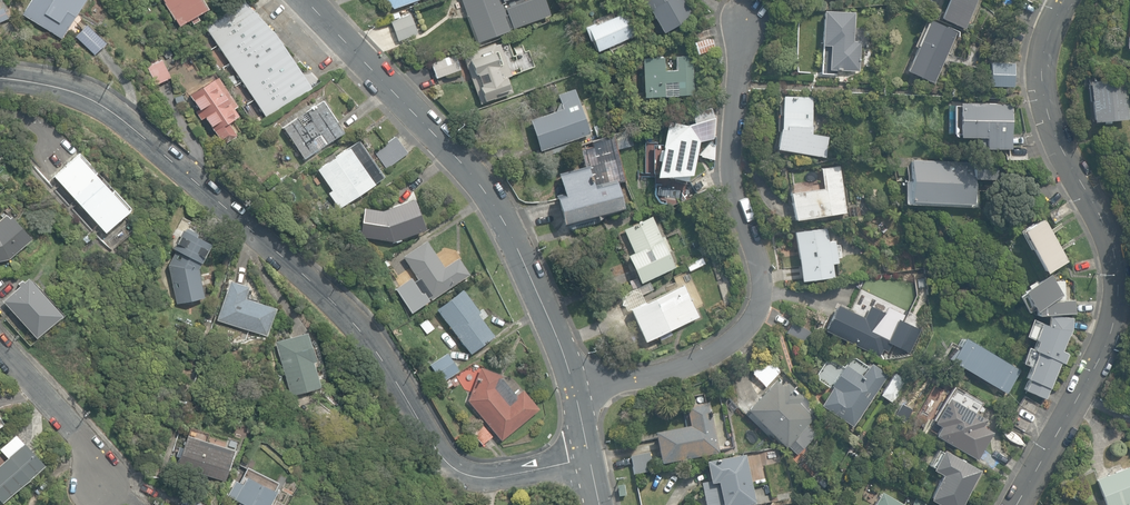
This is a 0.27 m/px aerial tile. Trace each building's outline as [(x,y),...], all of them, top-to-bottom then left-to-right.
[(63,41),(88,0),(30,0),(21,15),(63,41)] [(179,28),(191,21),(194,24),(201,20),(198,16),(208,10),(201,0),(162,0),(179,28)] [(266,117),(314,91),(276,35),(241,0),(234,0),(202,23),(266,117)] [(393,9),(417,0),(385,0),(393,9)] [(501,4),(505,3),(504,1),(506,0),(461,0),(467,17),(468,16),(478,42),(509,31),(508,29),(549,14),(544,0),(528,0),(505,8),(508,15),(505,15),(501,4)] [(661,33),(692,15),(683,0),(640,0),(647,12),(649,11),(661,33)] [(964,30),(976,0),(946,0),(938,19),(964,30)] [(828,69),(858,71),(860,41),(852,41),(854,12),(822,10),(820,45),(829,46),(828,69)] [(591,42),(596,53),(637,35),(636,33),(642,30),(637,17),(629,20),(626,13),(615,17),(613,11),(590,21),(591,24),(583,28),(589,42),(591,42)] [(398,41),(418,33),(410,14),(390,22),(398,41)] [(904,71),(932,84),(956,32),(928,20),(904,71)] [(75,38),(94,55),(106,43),(87,25),(75,38)] [(692,42),(696,55),(714,49),(711,36),(692,42)] [(461,56),(479,103),(511,91),(506,78),(510,76),(498,44),(495,45),(494,43),(461,56)] [(430,62),(435,78),(459,70),(454,54),(430,62)] [(641,58),(643,97),(694,95),(692,56),(675,56),(676,70),(663,71),(663,57),(641,58)] [(146,66),(155,84),(170,77),(161,59),(146,66)] [(989,86),(1012,87),(1013,63),(990,62),(989,86)] [(212,127),(215,131),(238,115),(233,108),(236,105),(217,77),(212,80),(190,95),(199,109),(196,111),(201,120),(205,117),(212,127)] [(1088,81),(1091,122),(1127,119),(1124,78),(1088,81)] [(529,120),(539,152),(590,135),(575,90),(557,96),(561,109),(529,120)] [(774,148),(823,157),(827,136),(810,133),(811,126),(810,126),(812,96),(781,95),(779,128),(778,127),(774,148)] [(283,127),(304,159),(343,132),(322,101),(283,127)] [(984,148),(1010,149),(1011,104),(957,102),(956,136),(984,137),(984,148)] [(655,174),(687,181),(693,154),(691,153),(696,131),(712,134),(714,120),(710,107),(690,113),(694,124),(698,123),(696,130),(696,129),(696,126),(667,120),(661,150),(659,149),(656,160),(658,161),(655,174)] [(597,137),(605,135),(601,124),(593,126),(597,137)] [(588,165),(593,183),(614,177),(616,184),(626,181),(617,147),(632,143),(629,130),(592,140),(593,144),(579,148),(584,166),(588,165)] [(375,152),(387,169),(408,153),(395,136),(375,152)] [(328,193),(339,208),(383,177),(358,141),(317,169),(332,190),(328,193)] [(54,176),(105,231),(127,211),(76,156),(54,176)] [(904,204),(976,208),(977,191),(972,191),(972,179),(995,181),(996,163),(971,161),(971,164),(910,161),(909,181),(905,181),(904,204)] [(789,192),(793,219),(845,212),(839,166),(820,168),(822,188),(789,192)] [(602,217),(621,212),(613,180),(591,185),(587,168),(557,175),(561,193),(553,194),(561,226),(595,217),(596,220),(602,219),(602,217)] [(395,240),(395,242),(401,240),(400,238),(425,229),(414,198),(382,210),(364,207),(359,236),(393,241),(395,240)] [(9,259),(31,239),(11,216),(9,218),(6,214),(0,219),(0,261),(9,259)] [(626,255),(639,282),(673,267),(667,252),(669,251),(663,235),(661,236),(651,216),(622,229),(632,252),(626,255)] [(1019,230),(1043,272),(1064,260),(1041,218),(1019,230)] [(793,231),(799,280),(832,276),(830,263),(836,262),(836,257),(840,257),(839,244),(834,245),(834,240),(828,240),(826,227),(793,231)] [(167,265),(176,304),(204,297),(197,268),(200,262),(210,243),(195,236),(196,233),(185,228),(184,230),(182,229),(172,248),(175,249),(167,265)] [(81,238),(85,244),(90,239),(86,234),(81,238)] [(424,289),(431,299),(470,274),(458,257),(444,266),(427,240),(403,256),(419,281),(418,282),(423,290),(424,289)] [(383,261),(390,271),(405,260),(398,251),(383,261)] [(711,258),(717,268),(724,264),(718,254),(711,258)] [(1035,314),(1074,313),(1074,301),(1064,300),(1064,281),(1053,281),(1050,274),(1020,289),(1032,310),(1035,309),(1035,314)] [(4,301),(36,339),(62,315),(28,278),(4,301)] [(217,319),(267,336),(276,308),(245,298),(249,286),(229,280),(217,319)] [(629,309),(643,341),(697,316),(683,284),(629,309)] [(436,309),(470,354),(494,335),(478,313),(480,311),(463,288),(436,309)] [(643,300),(637,288),(619,297),(625,310),(643,300)] [(822,330),(871,353),(888,316),(870,307),(865,317),(836,303),(835,305),(824,300),(818,315),(827,319),(822,330)] [(1023,389),(1044,399),(1060,362),(1064,363),(1069,353),(1062,350),(1071,330),(1073,317),(1049,315),(1047,326),(1030,318),(1024,334),(1035,340),(1031,349),(1026,347),(1021,362),(1028,366),(1023,377),(1027,379),(1023,389)] [(419,324),(427,334),(434,328),(427,318),(419,324)] [(786,332),(807,345),(814,333),(793,321),(786,332)] [(274,342),(291,396),(321,386),(313,362),(316,361),(307,331),(274,342)] [(948,360),(1005,393),(1019,370),(961,336),(948,360)] [(430,364),(442,382),(459,370),(447,352),(430,364)] [(750,373),(765,387),(781,371),(766,357),(750,373)] [(820,404),(852,426),(887,374),(870,362),(861,375),(844,364),(830,385),(832,387),(820,404)] [(467,400),(501,440),(539,408),(522,389),(516,394),(501,377),(502,375),(499,374),(498,374),(480,367),(467,400)] [(889,401),(904,380),(893,373),(879,394),(889,401)] [(447,388),(452,385),(454,388),(460,384),(455,376),(444,383),(447,388)] [(765,390),(746,411),(796,454),(815,433),(806,426),(813,418),(814,419),(821,412),(815,407),(817,404),(803,392),(801,394),(787,382),(784,385),(776,379),(766,391),(765,390)] [(933,435),(977,459),(992,432),(981,426),(985,419),(975,414),(981,402),(952,386),(932,422),(939,425),(933,435)] [(723,404),(723,412),(741,410),(727,396),(723,403),(723,404)] [(653,435),(660,466),(719,454),(708,403),(685,408),(689,427),(653,435)] [(468,430),(481,444),(491,435),(479,420),(468,430)] [(177,466),(225,481),(234,449),(225,446),(226,442),(213,439),(212,441),(187,433),(183,448),(180,447),(177,455),(180,456),(177,466)] [(3,502),(45,463),(15,434),(0,448),(0,449),(7,457),(0,463),(0,499),(3,502)] [(745,437),(740,454),(757,450),(745,437)] [(851,452),(860,461),(867,454),(858,445),(856,447),(852,443),(846,450),(849,454),(851,452)] [(940,504),(960,504),(980,470),(942,449),(931,469),(941,474),(928,498),(940,504)] [(629,457),(633,475),(652,471),(649,453),(629,457)] [(704,504),(755,504),(745,456),(705,464),(708,482),(700,484),(704,504)] [(801,465),(811,475),(819,467),(809,457),(801,465)] [(1104,504),(1126,504),(1129,504),(1129,465),(1123,468),(1122,466),(1093,478),(1104,504)] [(277,490),(246,475),(242,483),(235,479),(227,495),(230,496),(228,500),(235,504),(237,500),(239,501),(237,504),(269,504),(277,490)] [(617,486),(619,498),(626,497),(624,485),(617,486)] [(878,491),(871,504),(904,504),(878,491)] [(186,496),(181,504),(205,504),(186,496)] [(913,497),(909,504),(929,504),(913,497)]
